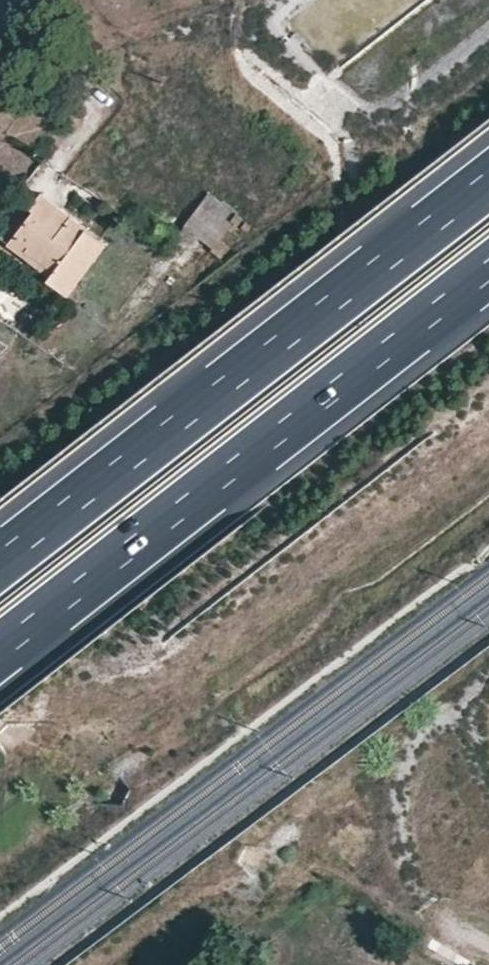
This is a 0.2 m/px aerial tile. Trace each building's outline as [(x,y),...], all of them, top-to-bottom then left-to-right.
[(212,194),(187,225),(216,247),(231,228),(236,231),(241,225),(235,221),(240,215),(212,194)] [(61,267),(53,277),(51,280),(70,294),(108,244),(45,196),(35,209),(38,211),(20,235),(61,267)] [(61,267),(20,235),(19,235),(11,245),(53,277),(61,267)]
